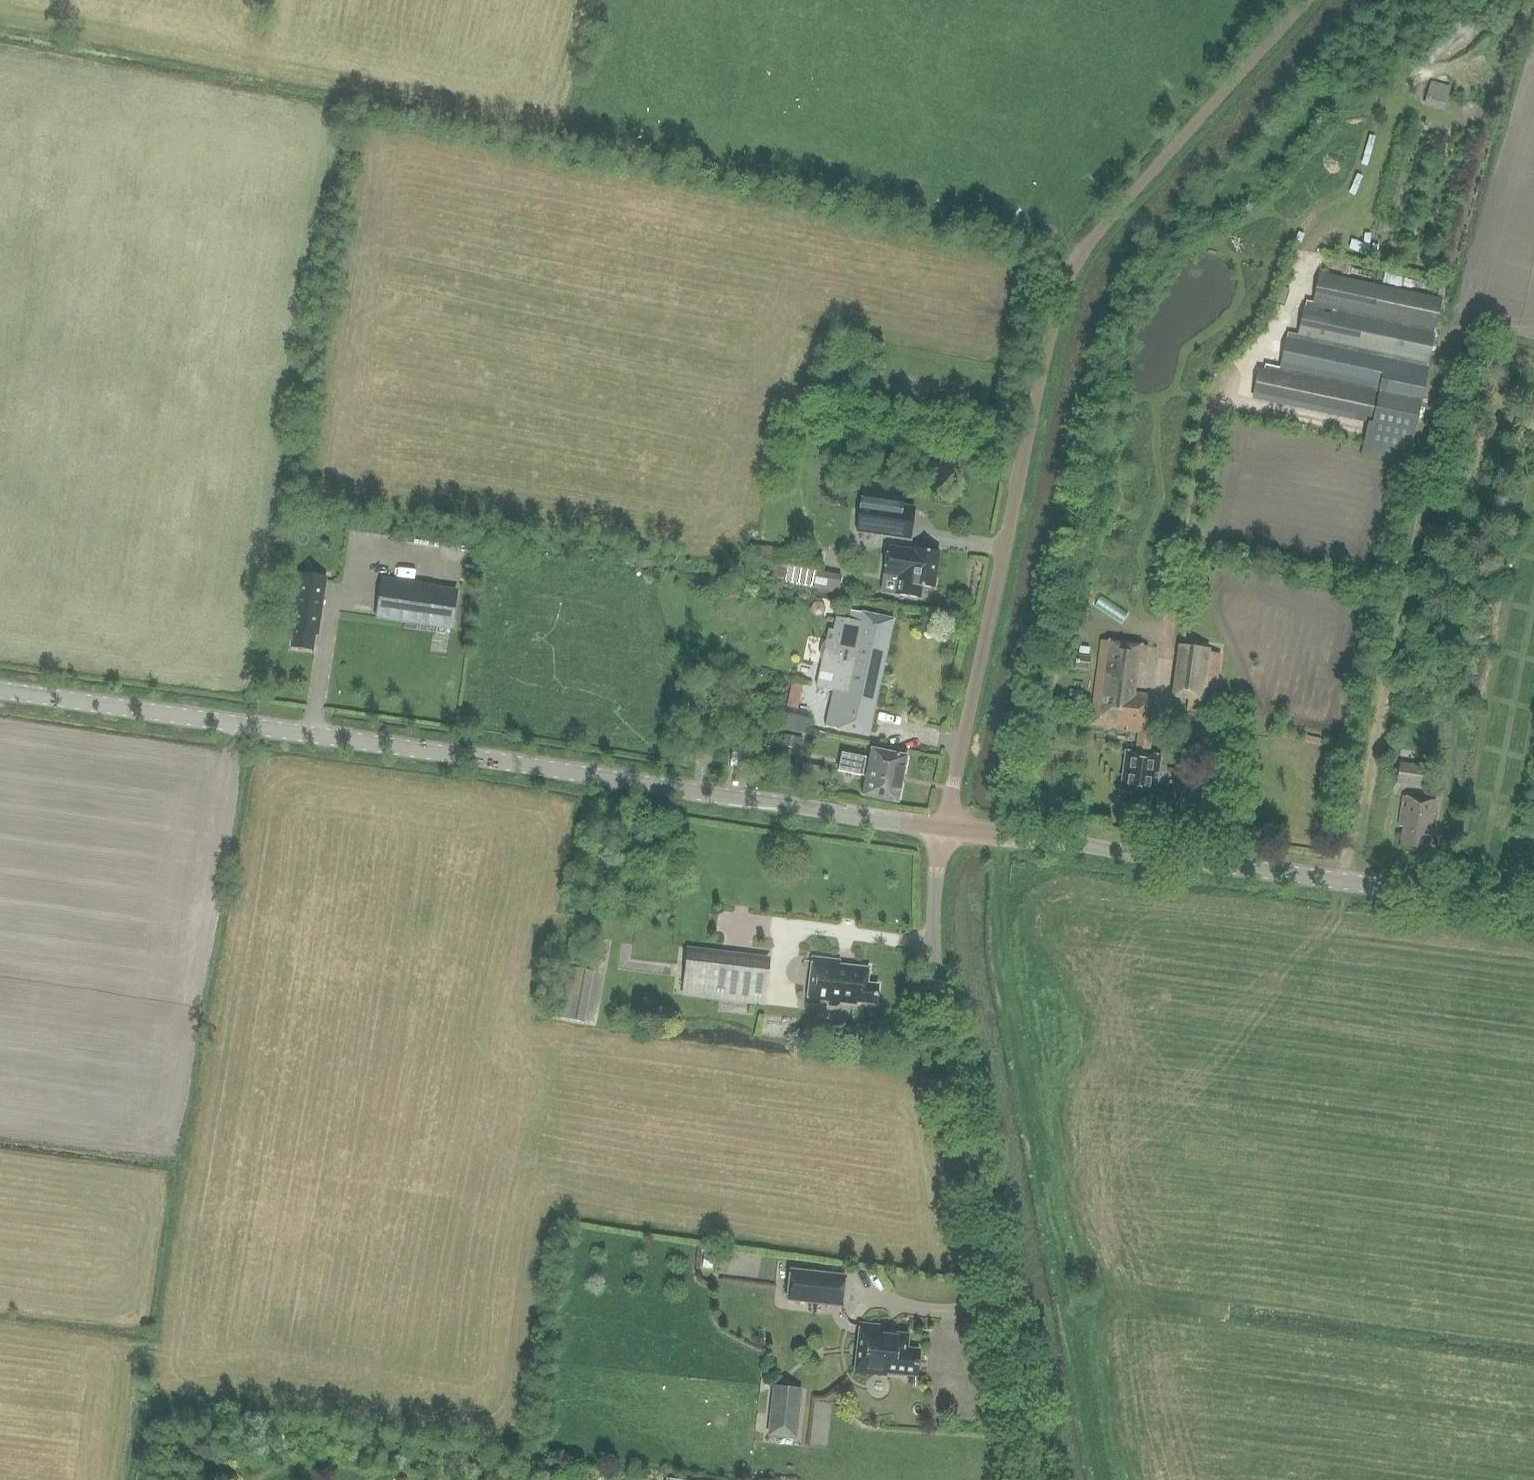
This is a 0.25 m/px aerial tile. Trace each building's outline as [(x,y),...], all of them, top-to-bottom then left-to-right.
[(1433,76),(1426,96),(1446,102),(1452,82),(1433,76)] [(1420,402),(1442,299),(1320,273),(1313,303),(1307,302),(1305,307),(1304,307),(1297,335),(1287,333),(1280,368),(1265,365),(1264,369),(1259,368),(1252,399),(1374,426),(1381,394),(1420,402)] [(1420,402),(1381,394),(1374,426),(1368,453),(1407,462),(1420,402)] [(864,482),(857,531),(910,539),(915,507),(903,506),(905,488),(864,482)] [(750,546),(746,571),(787,577),(791,552),(750,546)] [(935,588),(940,552),(915,548),(915,550),(888,546),(884,574),(902,577),(899,594),(897,594),(897,595),(921,599),(923,587),(935,588)] [(315,630),(318,630),(326,578),(299,574),(291,631),(295,631),(292,647),(312,650),(315,630)] [(382,578),(376,618),(428,626),(433,586),(382,578)] [(827,727),(868,737),(894,619),(862,612),(862,614),(851,612),(849,622),(837,619),(834,632),(829,631),(827,641),(822,646),(820,654),(823,662),(818,687),(834,691),(827,727)] [(1138,734),(1135,752),(1127,751),(1122,791),(1132,792),(1130,809),(1149,812),(1152,795),(1156,795),(1161,756),(1150,754),(1154,727),(1152,727),(1153,717),(1149,716),(1151,701),(1149,701),(1149,695),(1136,693),(1140,663),(1146,664),(1148,648),(1143,647),(1144,646),(1101,640),(1090,726),(1114,729),(1114,726),(1127,728),(1126,732),(1138,734)] [(1188,700),(1204,702),(1210,653),(1185,650),(1179,699),(1188,700)] [(1188,700),(1187,710),(1213,713),(1221,654),(1210,653),(1204,702),(1188,700)] [(809,713),(788,708),(783,730),(804,734),(809,713)] [(799,749),(801,737),(783,733),(780,745),(799,749)] [(898,802),(907,756),(871,750),(869,762),(866,762),(866,758),(842,754),(839,772),(867,777),(863,796),(898,802)] [(1396,784),(1429,788),(1432,766),(1400,761),(1396,784)] [(802,778),(818,783),(823,768),(807,762),(802,778)] [(1435,815),(1436,801),(1405,797),(1400,827),(1404,828),(1402,848),(1425,852),(1428,831),(1431,832),(1434,815),(1435,815)] [(761,1004),(766,964),(690,955),(685,995),(761,1004)] [(867,984),(869,969),(837,965),(837,961),(813,958),(808,1003),(837,1006),(842,1003),(854,1004),(856,1002),(876,1005),(878,985),(867,984)] [(556,1015),(580,1020),(584,996),(561,992),(556,1015)] [(777,1281),(781,1255),(723,1246),(719,1271),(777,1281)] [(843,1307),(846,1276),(789,1269),(785,1300),(843,1307)] [(908,1349),(910,1335),(885,1333),(886,1327),(861,1325),(855,1373),(887,1376),(887,1374),(917,1377),(920,1351),(908,1349)] [(798,1396),(777,1394),(772,1432),(794,1435),(798,1396)]
